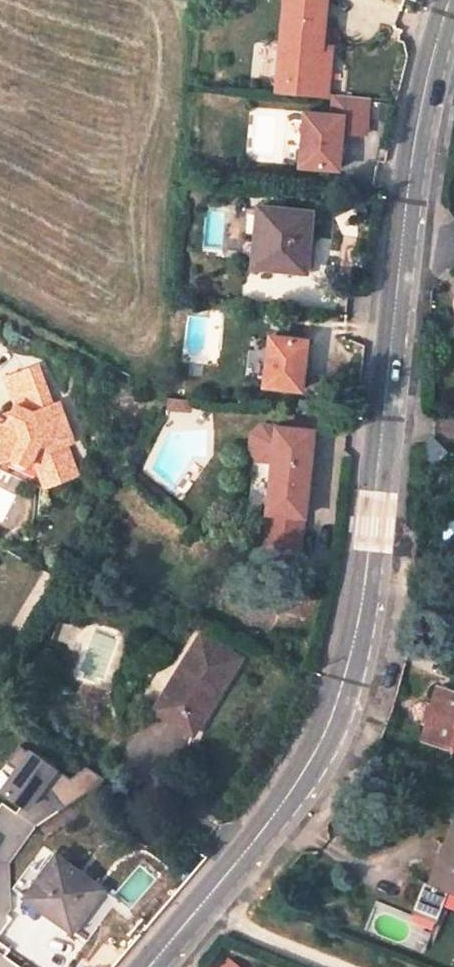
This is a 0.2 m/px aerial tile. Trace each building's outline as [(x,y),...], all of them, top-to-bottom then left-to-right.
[(288,46),(300,47),(295,91),(336,95),(339,60),(331,59),(336,0),(292,0),(288,46)] [(300,47),(288,46),(283,91),(295,91),(300,47)] [(309,167),(348,170),(351,133),(375,136),(378,99),(343,96),(341,116),(315,113),(309,167)] [(317,210),(262,204),(256,262),(303,268),(306,241),(314,241),(317,210)] [(304,386),(310,335),(274,331),(268,381),(304,386)] [(63,400),(56,402),(42,364),(9,374),(19,402),(11,420),(2,416),(0,417),(0,460),(24,453),(43,465),(50,482),(81,470),(71,441),(78,439),(63,400)] [(190,405),(191,395),(173,393),(172,403),(190,405)] [(318,434),(254,426),(250,447),(276,451),(267,507),(272,508),(266,544),(296,550),(301,513),(305,513),(318,434)] [(53,491),(50,482),(43,465),(24,453),(0,460),(0,464),(53,491)] [(66,640),(76,617),(57,608),(47,632),(66,640)] [(194,633),(145,705),(186,734),(238,662),(194,633)] [(433,679),(419,731),(453,740),(453,684),(433,679)] [(30,807),(64,769),(38,746),(4,783),(30,807)] [(451,809),(427,870),(453,881),(453,810),(451,809)] [(86,879),(46,846),(15,886),(63,923),(78,902),(71,897),(86,879)] [(444,921),(453,886),(426,879),(417,914),(444,921)] [(218,966),(236,966),(225,958),(218,966)]
